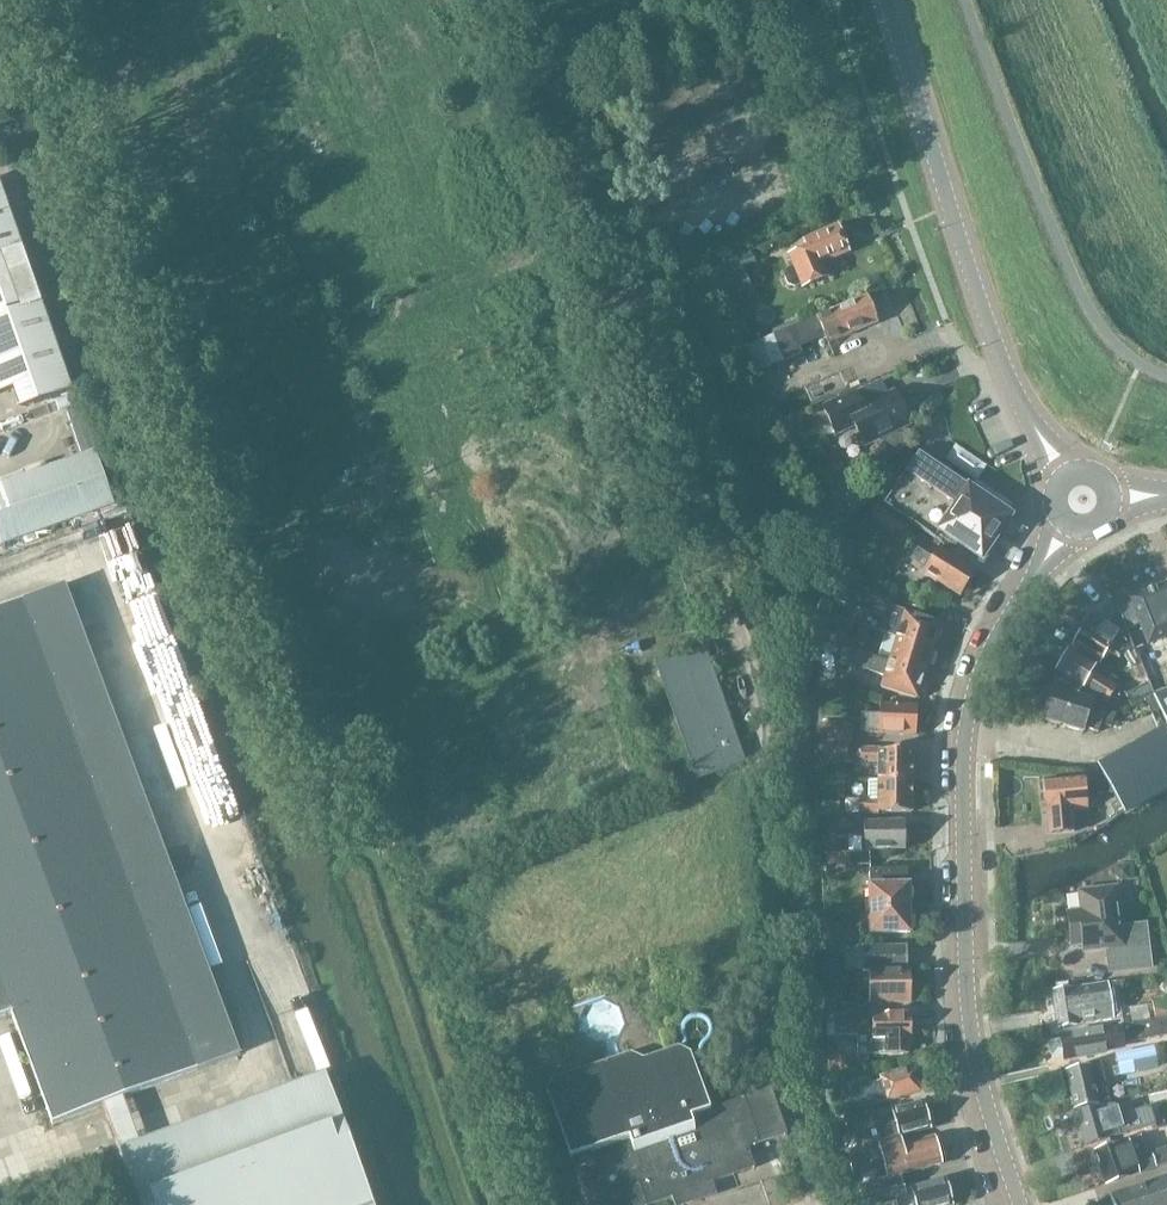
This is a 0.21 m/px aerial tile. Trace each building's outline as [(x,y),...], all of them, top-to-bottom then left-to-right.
[(21,246),(0,184),(0,254),(21,246)] [(822,263),(848,252),(837,225),(802,240),(805,247),(788,254),(802,287),(828,276),(822,263)] [(21,246),(0,254),(0,392),(18,386),(25,406),(71,390),(21,246)] [(743,269),(756,264),(752,253),(712,268),(719,285),(721,284),(728,301),(753,291),(743,269)] [(865,296),(817,316),(773,334),(782,356),(800,348),(796,339),(822,328),(827,340),(840,335),(841,337),(876,322),(865,296)] [(863,444),(909,423),(894,392),(862,408),(855,393),(823,408),(834,432),(853,423),(863,444)] [(86,404),(66,411),(81,455),(108,445),(95,408),(88,411),(86,404)] [(0,484),(0,541),(1,544),(114,505),(95,451),(0,484)] [(1011,516),(917,454),(884,504),(934,538),(937,534),(955,546),(957,543),(981,560),(1011,516)] [(899,538),(908,525),(892,513),(883,526),(899,538)] [(959,595),(975,571),(938,547),(931,557),(914,546),(907,558),(924,569),(922,572),(959,595)] [(846,604),(851,586),(839,582),(834,600),(846,604)] [(1166,636),(1166,582),(1129,597),(1127,593),(1122,591),(1116,593),(1114,598),(1126,630),(1140,624),(1147,644),(1153,642),(1155,647),(1164,644),(1161,638),(1166,636)] [(10,1012),(50,1120),(52,1123),(101,1104),(122,1097),(240,1053),(65,584),(0,608),(0,1016),(10,1012)] [(880,632),(896,637),(933,648),(936,639),(939,637),(941,632),(940,628),(941,623),(904,611),(900,623),(856,609),(851,623),(879,632),(880,632)] [(1119,657),(1127,644),(1118,632),(1089,615),(1071,646),(1100,663),(1107,650),(1119,657)] [(933,648),(896,637),(888,661),(926,673),(933,648)] [(705,644),(702,645),(655,661),(696,780),(746,763),(705,644)] [(923,682),(926,673),(888,661),(855,651),(850,666),(868,671),(884,676),(880,687),(918,698),(919,694),(922,692),(924,686),(923,682)] [(1056,672),(1057,672),(1053,679),(1078,694),(1082,687),(1107,702),(1116,686),(1095,675),(1093,667),(1068,651),(1056,672)] [(185,667),(136,681),(146,713),(194,699),(185,667)] [(1110,727),(1115,713),(1091,705),(1092,701),(1052,688),(1042,719),(1082,732),(1084,728),(1098,732),(1100,724),(1110,727)] [(1154,696),(1165,725),(1097,764),(1125,818),(1166,794),(1166,690),(1154,696)] [(915,735),(916,706),(880,704),(879,714),(861,713),(860,732),(915,735)] [(877,781),(912,782),(912,751),(879,750),(879,748),(860,748),(860,762),(878,763),(877,781)] [(1083,776),(1043,780),(1046,812),(1048,834),(1074,831),(1072,810),(1086,809),(1083,776)] [(911,812),(912,782),(877,781),(869,781),(868,799),(859,799),(858,813),(877,813),(877,811),(911,812)] [(864,850),(904,849),(904,822),(865,822),(864,820),(834,821),(835,836),(863,836),(864,850)] [(869,851),(834,852),(826,853),(826,864),(834,864),(834,865),(870,864),(869,851)] [(870,933),(909,932),(908,884),(907,884),(906,868),(869,869),(870,933)] [(1109,972),(1150,967),(1145,927),(1121,930),(1116,887),(1080,891),(1082,911),(1066,912),(1070,945),(1082,944),(1083,951),(1106,948),(1109,972)] [(907,945),(862,946),(845,946),(845,971),(868,971),(869,1003),(910,1002),(910,969),(907,970),(907,945)] [(1111,999),(1092,1002),(1090,985),(1077,987),(1077,986),(1052,990),(1058,1028),(1083,1024),(1083,1023),(1094,1021),(1094,1022),(1114,1019),(1111,999)] [(1166,1016),(1166,998),(1151,1001),(1154,1018),(1166,1016)] [(826,1006),(826,1035),(857,1034),(857,1061),(868,1060),(867,1054),(908,1053),(907,1039),(911,1039),(911,1013),(872,1014),(872,1016),(859,1016),(859,1005),(826,1006)] [(1141,1022),(1059,1036),(1063,1060),(1097,1054),(1100,1049),(1122,1045),(1122,1043),(1144,1039),(1166,1035),(1166,1017),(1141,1022)] [(710,1108),(690,1052),(678,1046),(642,1058),(631,1052),(553,1078),(546,1090),(570,1158),(572,1157),(577,1172),(588,1204),(649,1204),(755,1168),(748,1147),(787,1134),(770,1087),(710,1108)] [(1074,1109),(1108,1101),(1100,1063),(1065,1070),(1074,1109)] [(848,1111),(921,1091),(914,1067),(880,1076),(881,1082),(869,1085),(866,1071),(839,1078),(848,1111)] [(118,1149),(139,1204),(376,1204),(326,1072),(118,1149)] [(853,1132),(857,1147),(898,1136),(931,1128),(923,1101),(891,1110),(894,1119),(874,1125),(870,1108),(843,1115),(848,1133),(853,1132)] [(1149,1105),(1117,1114),(1114,1103),(1098,1107),(1075,1114),(1085,1145),(1155,1123),(1149,1105)] [(1140,1136),(1127,1141),(1126,1139),(1094,1151),(1106,1184),(1166,1163),(1166,1147),(1147,1154),(1140,1136)] [(898,1137),(861,1147),(866,1165),(882,1161),(887,1177),(906,1172),(940,1163),(933,1137),(900,1146),(898,1137)] [(952,1204),(945,1178),(904,1190),(900,1174),(858,1186),(863,1204),(877,1204),(896,1200),(897,1204),(951,1204),(952,1204)] [(1148,1181),(1109,1195),(1113,1204),(1166,1204),(1166,1178),(1166,1175),(1148,1181)]
